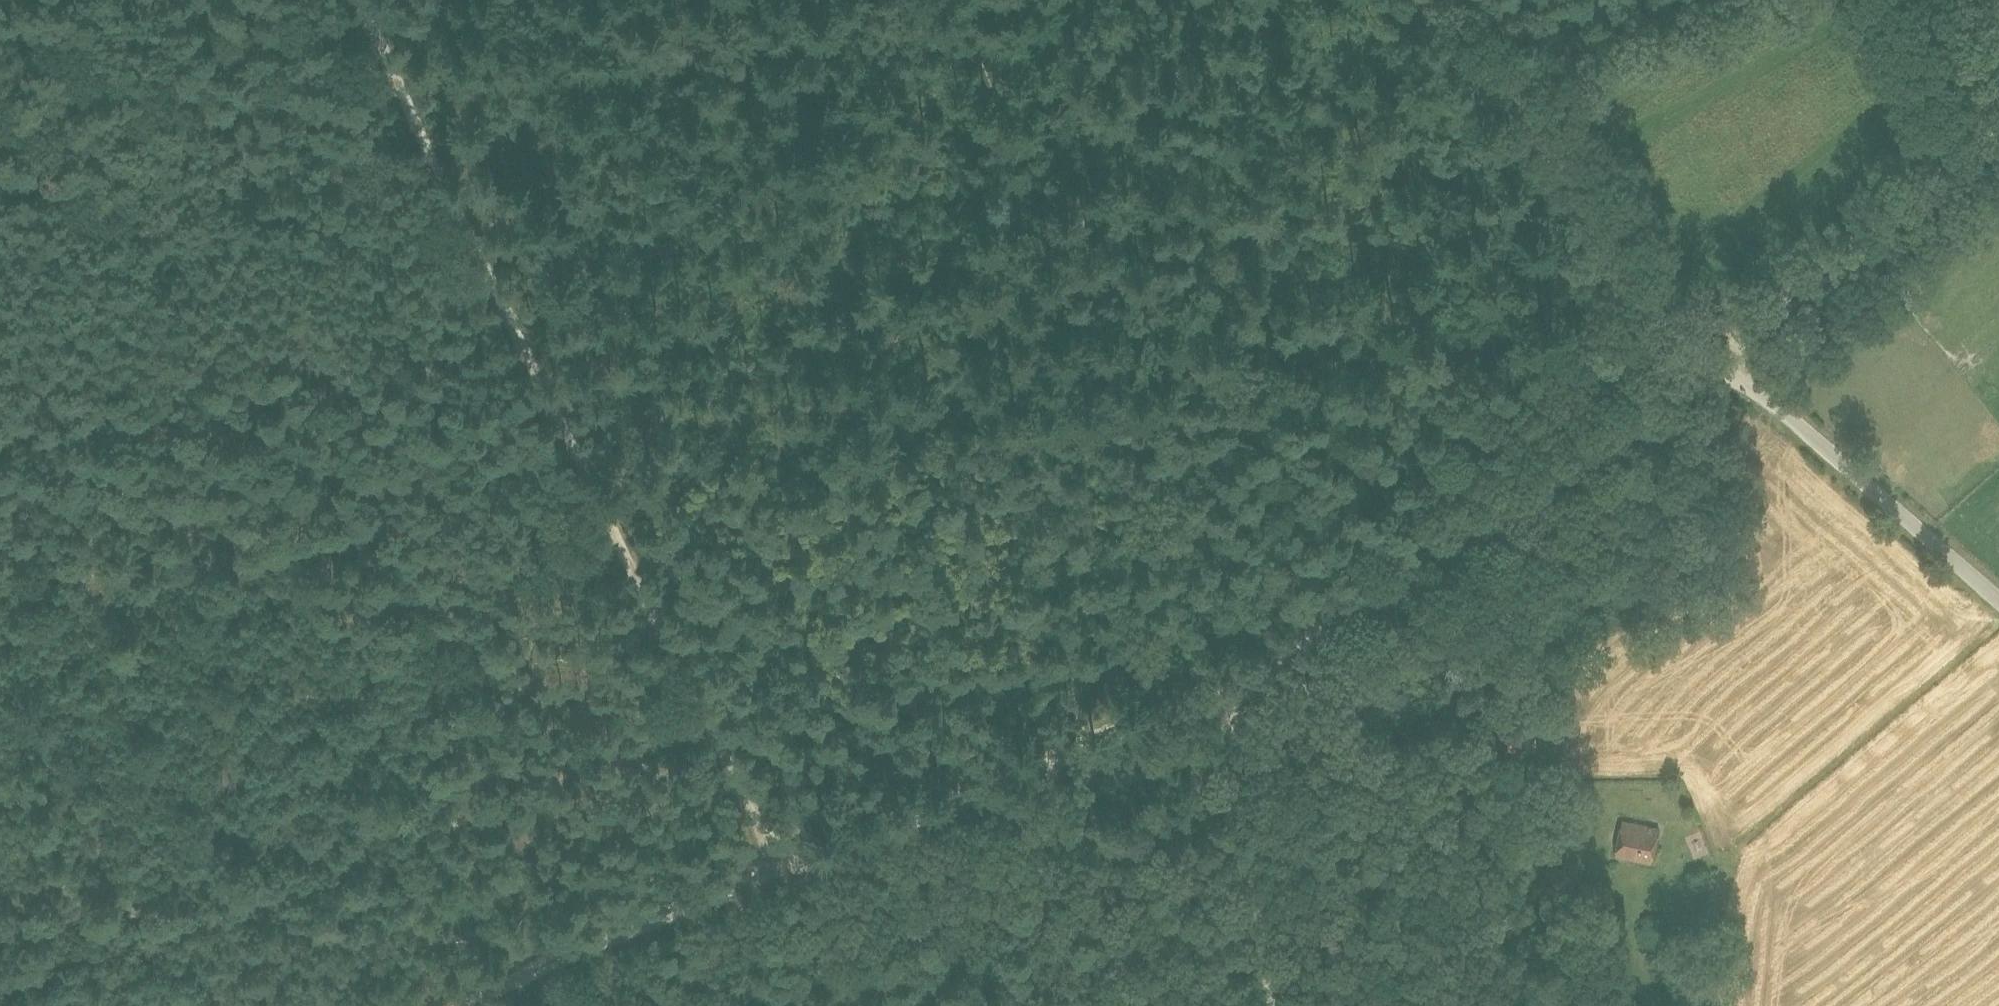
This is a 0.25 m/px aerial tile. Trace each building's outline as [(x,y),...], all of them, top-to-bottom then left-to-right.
[(1652,862),(1659,828),(1621,820),(1614,855),(1652,862)]
